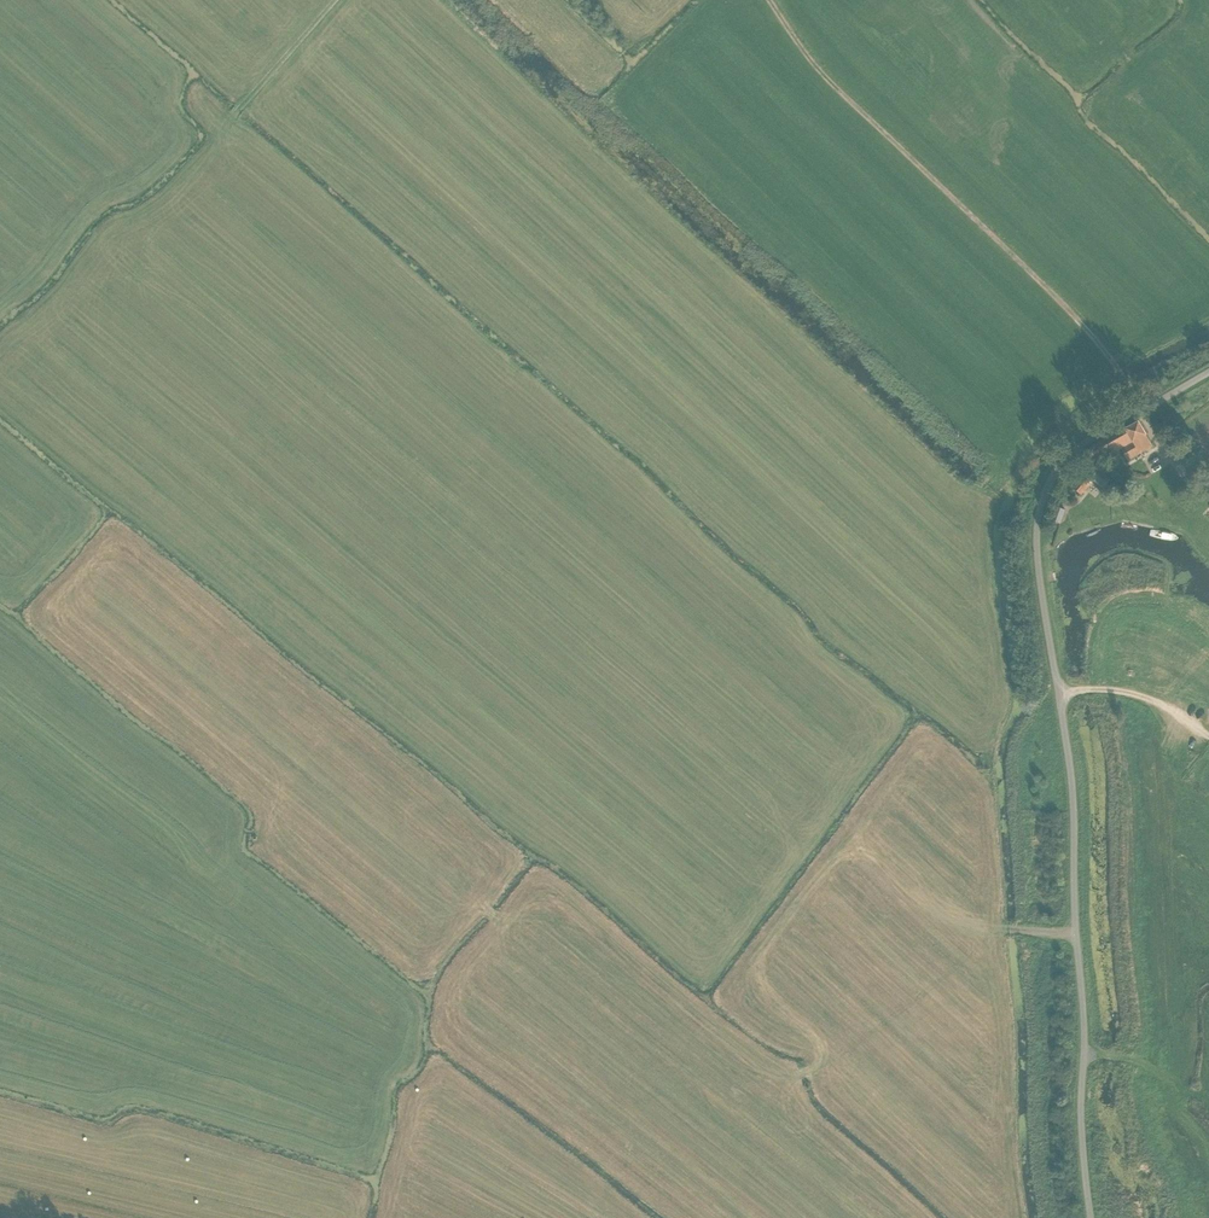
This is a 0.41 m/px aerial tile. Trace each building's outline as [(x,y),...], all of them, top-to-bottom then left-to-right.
[(1152,445),(1138,421),(1125,428),(1124,427),(1082,451),(1088,462),(1110,450),(1111,452),(1114,450),(1115,452),(1120,448),(1127,460),(1152,445)] [(1181,464),(1191,456),(1183,445),(1173,453),(1181,464)] [(1114,480),(1119,474),(1107,463),(1102,470),(1114,480)] [(1110,481),(1098,469),(1090,477),(1088,475),(1086,477),(1083,474),(1071,486),(1079,494),(1092,480),(1102,489),(1110,481)] [(1065,510),(1055,506),(1050,520),(1061,524),(1065,510)]
